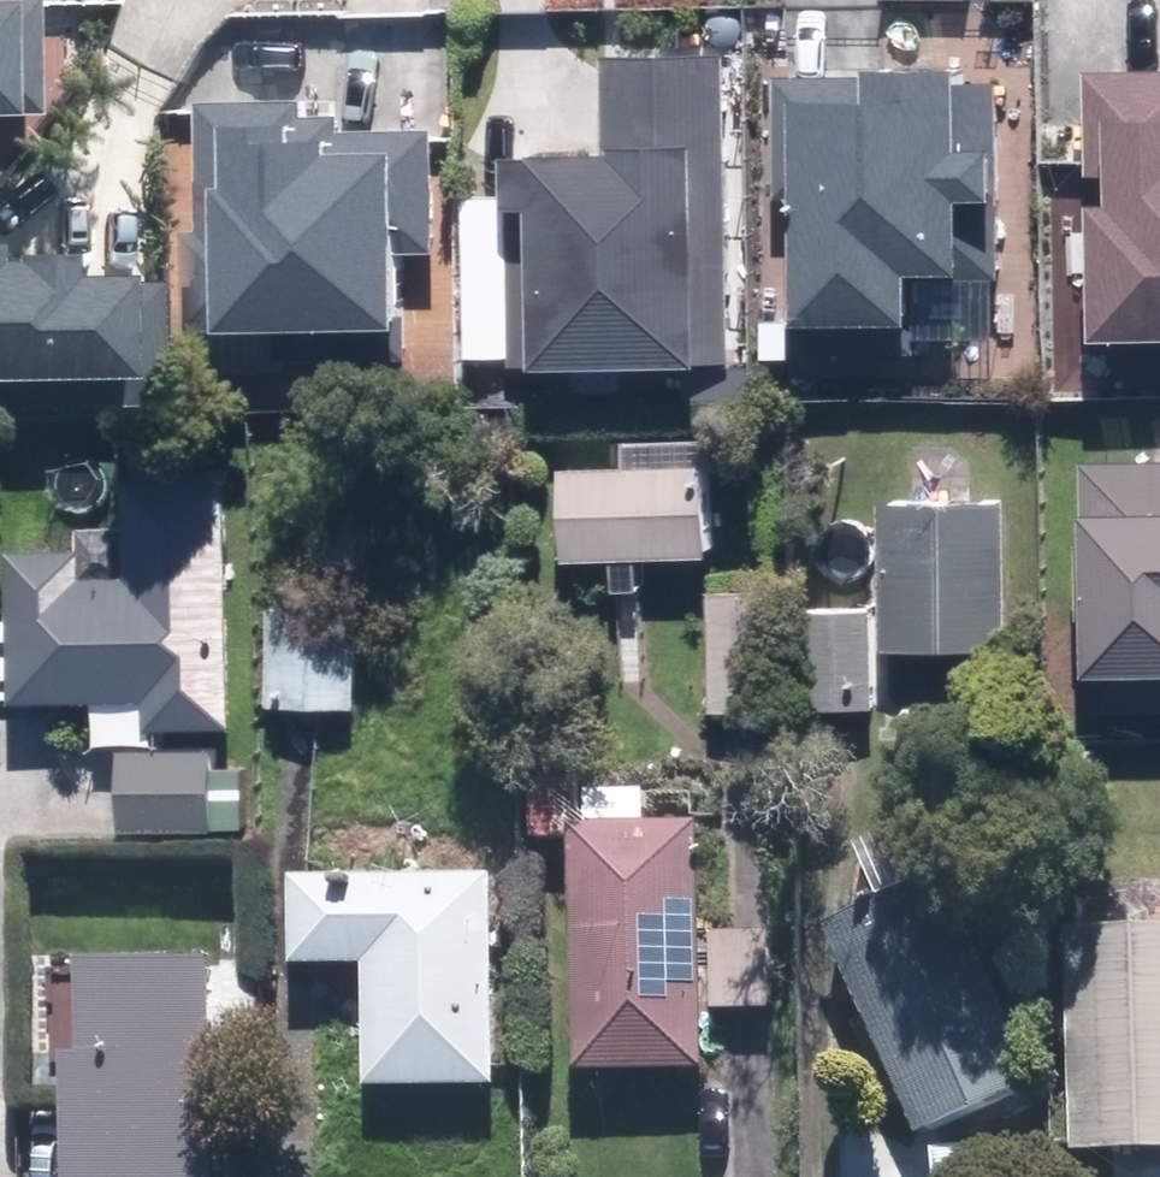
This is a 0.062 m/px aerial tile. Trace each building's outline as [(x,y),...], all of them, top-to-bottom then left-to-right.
[(15,144),(10,0),(0,0),(0,145),(15,144)] [(579,63),(579,171),(496,171),(496,377),(711,377),(711,63),(579,63)] [(1060,78),(1058,349),(1159,350),(1159,79),(1060,78)] [(981,84),(782,85),(784,369),(895,368),(895,282),(983,282),(981,84)] [(209,235),(212,335),(384,330),(382,260),(427,258),(423,132),(335,135),(334,118),(293,120),(293,101),(188,104),(192,236),(209,235)] [(0,233),(0,393),(173,394),(173,269),(75,269),(75,233),(0,233)] [(554,476),(558,562),(699,556),(695,470),(554,476)] [(1081,473),(1082,671),(1159,670),(1159,472),(1081,473)] [(4,554),(6,708),(146,706),(146,724),(219,723),(216,484),(115,485),(116,553),(4,554)] [(996,508),(880,512),(885,653),(1001,649),(996,508)] [(770,595),(707,596),(708,713),(771,712),(770,595)] [(348,610),(263,609),(263,701),(347,701),(348,610)] [(867,710),(867,703),(868,613),(804,612),(803,709),(867,710)] [(209,829),(207,749),(109,751),(111,832),(209,829)] [(694,820),(574,821),(577,1060),(696,1059),(694,820)] [(484,871),(289,874),(290,956),(360,955),(362,1075),(487,1073),(484,871)] [(932,877),(815,926),(902,1130),(1019,1081),(932,877)] [(1095,927),(1093,1141),(1159,1142),(1159,928),(1095,927)] [(191,957),(76,959),(78,1047),(65,1047),(68,1176),(196,1176),(191,957)]
